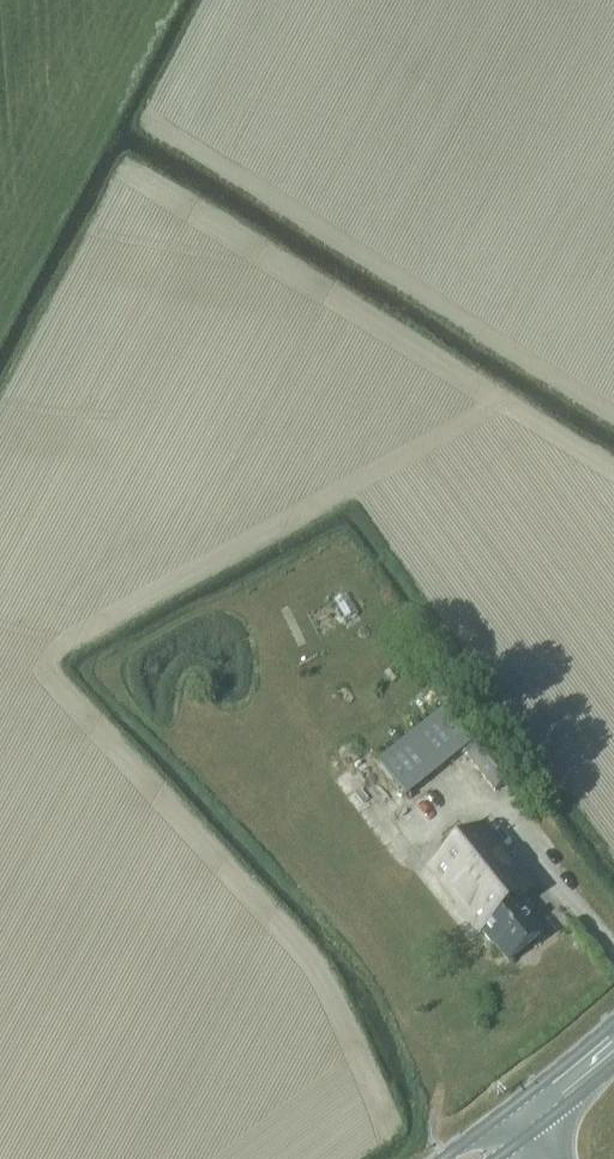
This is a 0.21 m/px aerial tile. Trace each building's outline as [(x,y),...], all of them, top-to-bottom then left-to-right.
[(405,796),(470,744),(442,710),(377,762),(405,796)] [(494,794),(512,781),(485,746),(467,759),(494,794)] [(541,935),(526,916),(532,912),(522,899),(533,890),(483,826),(427,868),(479,933),(481,932),(492,945),(493,944),(507,962),(541,935)]
